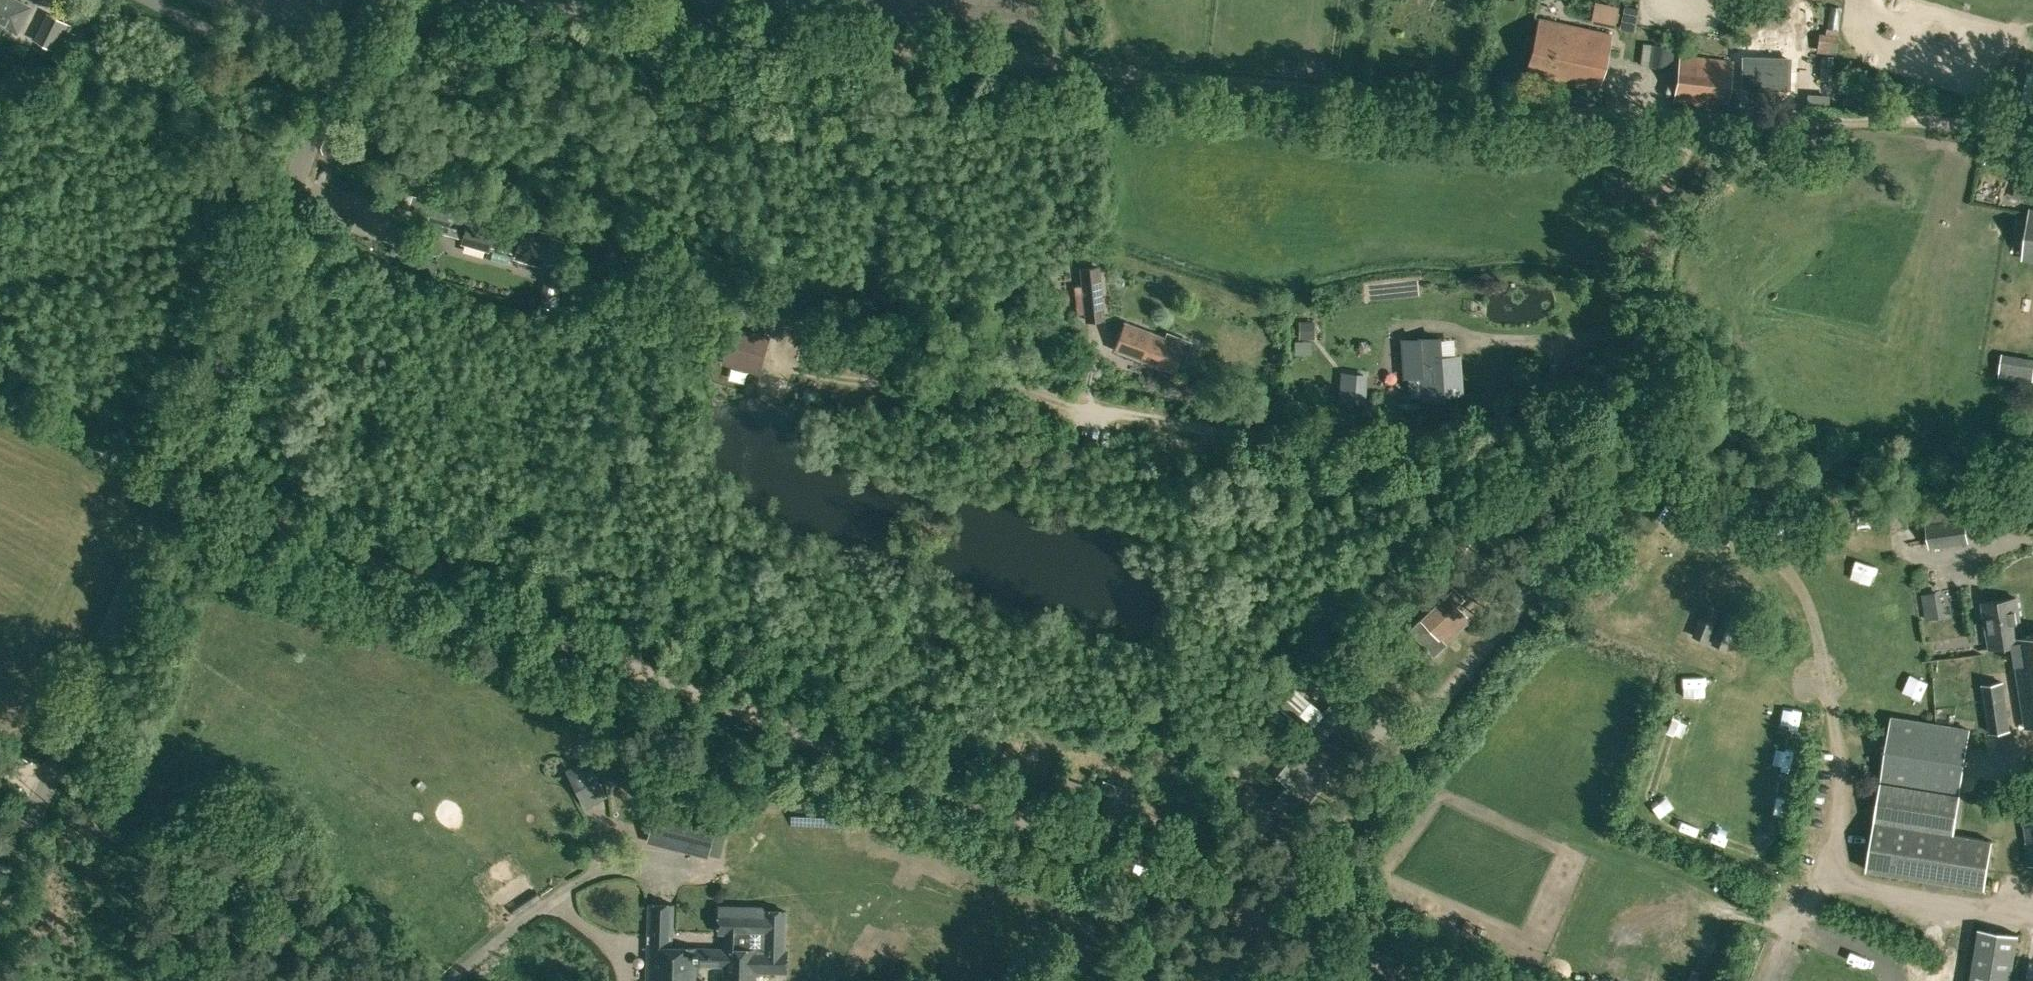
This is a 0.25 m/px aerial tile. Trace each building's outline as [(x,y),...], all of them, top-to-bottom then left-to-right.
[(16,31),(28,6),(16,0),(0,0),(0,23),(16,31)] [(1590,22),(1615,28),(1620,6),(1595,0),(1590,22)] [(51,14),(44,28),(65,39),(72,24),(51,14)] [(1609,33),(1593,30),(1539,18),(1527,73),(1598,89),(1611,34),(1609,33)] [(1819,32),(1817,50),(1835,51),(1837,34),(1826,33),(1820,32),(1819,32)] [(1649,44),(1646,65),(1670,68),(1674,47),(1649,44)] [(1734,61),(1680,54),(1674,100),(1728,107),(1734,61)] [(1747,56),(1747,84),(1749,84),(1791,85),(1792,56),(1747,56)] [(2017,86),(2011,104),(2032,111),(2032,90),(2017,86)] [(2018,179),(2014,196),(2032,200),(2032,182),(2018,179)] [(426,211),(432,212),(428,227),(464,238),(463,242),(490,249),(491,245),(514,252),(513,256),(536,262),(537,258),(556,264),(564,237),(545,231),(545,230),(522,224),(522,225),(499,218),(472,210),(472,211),(429,199),(426,211)] [(2030,209),(2023,259),(2032,260),(2032,210),(2030,209)] [(1083,315),(1099,314),(1096,263),(1080,264),(1083,315)] [(540,293),(537,305),(555,310),(558,298),(540,293)] [(764,306),(744,301),(740,316),(760,322),(764,306)] [(1176,368),(1179,362),(1183,364),(1193,340),(1169,331),(1167,336),(1127,320),(1115,348),(1163,366),(1164,363),(1176,368)] [(1299,321),(1299,338),(1315,338),(1315,321),(1299,321)] [(757,370),(766,337),(734,328),(725,361),(757,370)] [(1458,357),(1450,357),(1441,358),(1440,338),(1404,340),(1406,374),(1423,373),(1425,396),(1443,395),(1443,392),(1460,390),(1458,357)] [(1310,341),(1295,340),(1295,351),(1310,352),(1310,341)] [(1999,378),(2032,383),(2032,358),(2003,354),(1999,378)] [(1368,372),(1341,370),(1339,402),(1366,404),(1368,372)] [(1971,542),(1967,515),(1926,522),(1930,548),(1971,542)] [(1440,637),(1465,613),(1457,605),(1464,598),(1455,588),(1410,630),(1432,654),(1445,643),(1440,637)] [(1922,595),(1926,620),(1944,617),(1940,592),(1922,595)] [(2020,683),(2027,728),(2032,727),(2032,635),(2022,637),(2016,598),(1982,603),(1990,648),(2013,644),(2020,683)] [(2014,729),(2005,681),(1981,684),(1988,733),(2014,729)] [(1308,723),(1298,736),(1306,742),(1315,730),(1323,736),(1342,713),(1331,704),(1312,727),(1308,723)] [(1986,888),(1994,841),(1954,834),(1971,730),(1938,724),(1891,717),(1867,869),(1986,888)] [(1328,776),(1298,751),(1278,776),(1308,800),(1328,776)] [(603,785),(593,769),(571,780),(580,797),(603,785)] [(1136,793),(1124,789),(1120,802),(1113,800),(1114,798),(1106,795),(1099,812),(1126,821),(1136,793)] [(1096,803),(1087,800),(1082,814),(1091,817),(1096,803)] [(2022,804),(2031,864),(2032,864),(2032,802),(2022,804)] [(796,813),(796,823),(849,823),(849,813),(796,813)] [(698,825),(692,852),(707,855),(713,829),(698,825)] [(516,915),(534,903),(531,897),(512,909),(516,915)] [(764,910),(764,917),(720,915),(719,932),(723,932),(723,947),(672,945),(673,904),(649,903),(647,966),(650,967),(650,980),(696,980),(696,964),(724,965),(723,980),(756,980),(756,971),(786,972),(787,950),(785,950),(787,911),(764,910)] [(1979,927),(1970,980),(2012,980),(2020,934),(1979,927)]
